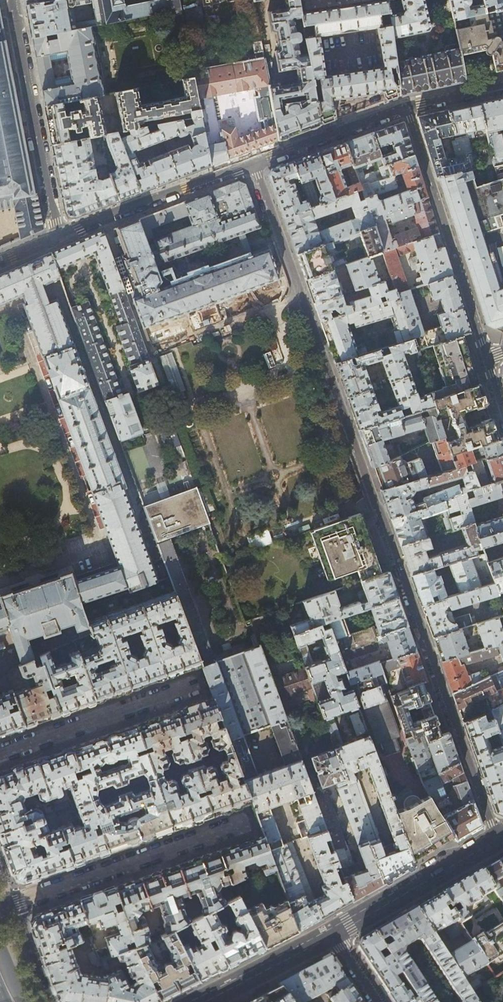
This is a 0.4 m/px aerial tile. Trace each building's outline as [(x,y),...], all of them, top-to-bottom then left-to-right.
[(58,3),(49,5),(48,1),(26,5),(28,16),(29,21),(32,38),(90,26),(96,25),(95,20),(69,25),(65,4),(67,4),(67,5),(68,6),(69,7),(71,7),(72,7),(73,6),(74,5),(74,4),(74,2),(72,0),(70,0),(68,1),(68,0),(58,0),(58,3)] [(99,25),(166,12),(180,9),(178,0),(163,0),(125,8),(124,4),(114,6),(112,0),(94,0),(99,25)] [(294,68),(297,69),(296,71),(298,81),(299,82),(297,84),(295,83),(279,86),(278,83),(268,85),(270,96),(275,124),(278,140),(302,132),(304,131),(320,125),(308,54),(299,56),(297,43),(298,42),(299,42),(300,41),(300,39),(299,35),(298,34),(297,33),(295,33),(293,20),(302,18),(301,14),(298,0),(284,0),(285,7),(286,7),(284,10),(283,9),(267,11),(271,31),(275,32),(278,49),(274,51),(278,71),(294,68)] [(424,0),(400,0),(403,9),(405,11),(403,12),(402,14),(400,12),(389,14),(392,38),(428,30),(430,26),(424,0)] [(453,20),(454,19),(486,13),(484,3),(471,6),(469,1),(469,0),(449,0),(453,20)] [(484,3),(486,13),(502,9),(502,0),(483,0),(484,3)] [(384,101),(400,95),(395,62),(392,38),(389,14),(387,1),(301,14),(302,18),(305,39),(308,54),(320,125),(335,119),(333,100),(357,96),(382,93),(383,101),(384,101)] [(166,12),(168,23),(182,20),(180,9),(166,12)] [(486,13),(454,19),(458,43),(461,55),(487,50),(487,53),(488,54),(489,55),(491,55),(492,54),(496,72),(498,71),(502,70),(502,9),(486,13)] [(0,15),(0,196),(12,194),(13,198),(34,194),(31,175),(22,131),(22,130),(18,109),(17,102),(3,32),(0,15)] [(104,95),(100,78),(99,78),(96,64),(92,43),(94,43),(90,26),(32,38),(32,39),(38,71),(39,74),(45,106),(63,103),(67,102),(77,100),(79,100),(98,96),(104,95)] [(257,61),(192,73),(193,77),(201,116),(210,166),(250,151),(278,140),(275,124),(254,132),(253,130),(252,129),(251,130),(250,131),(250,133),(236,138),(231,106),(217,109),(222,132),(219,133),(221,139),(222,142),(209,145),(208,142),(208,141),(206,128),(214,126),(209,101),(203,103),(202,98),(263,87),(265,97),(270,96),(268,85),(261,41),(252,43),(254,54),(256,53),(257,61)] [(461,55),(458,43),(446,46),(444,48),(445,52),(395,62),(400,95),(433,88),(465,81),(461,55)] [(193,77),(192,73),(192,69),(185,79),(193,77)] [(193,77),(185,79),(181,80),(185,96),(141,105),(137,88),(115,92),(123,131),(129,130),(140,128),(138,122),(190,112),(191,118),(201,116),(193,77)] [(98,96),(79,100),(79,103),(82,102),(84,111),(80,112),(80,109),(69,112),(69,114),(65,114),(63,103),(45,106),(48,124),(52,145),(70,141),(68,130),(75,128),(75,132),(81,130),(81,127),(87,126),(89,138),(90,138),(103,135),(106,134),(98,96)] [(491,251),(487,252),(481,233),(488,230),(497,228),(494,216),(502,214),(502,134),(501,135),(501,134),(497,135),(496,130),(502,128),(502,98),(500,99),(479,103),(486,128),(492,159),(493,165),(497,179),(475,186),(470,170),(439,177),(444,191),(447,202),(456,231),(468,267),(477,296),(478,299),(486,324),(502,332),(502,287),(499,289),(490,261),(494,260),(491,251)] [(465,132),(467,137),(468,137),(469,139),(475,137),(474,130),(486,128),(479,103),(461,107),(448,110),(454,134),(465,132)] [(461,154),(462,156),(445,159),(439,138),(454,134),(448,110),(432,113),(428,114),(417,116),(429,155),(436,178),(439,177),(470,170),(467,155),(472,153),(471,152),(472,152),(469,139),(468,137),(467,137),(452,141),(456,155),(461,154)] [(194,124),(185,127),(182,120),(157,125),(159,130),(163,141),(178,135),(179,136),(180,136),(188,134),(187,133),(189,132),(194,145),(192,147),(191,149),(190,149),(188,144),(168,153),(177,178),(194,172),(210,166),(201,116),(191,118),(194,124)] [(403,122),(387,127),(373,132),(383,166),(388,165),(414,155),(410,142),(409,139),(403,122)] [(168,153),(139,164),(135,153),(163,141),(159,130),(149,133),(146,127),(140,128),(129,130),(131,135),(120,139),(140,192),(159,185),(177,178),(168,153)] [(106,134),(103,135),(104,138),(107,138),(108,146),(117,168),(114,172),(110,173),(110,176),(119,200),(131,195),(140,192),(120,139),(118,132),(106,134)] [(383,166),(373,132),(359,137),(345,142),(361,189),(364,198),(375,195),(371,184),(393,177),(392,176),(388,165),(383,166)] [(90,138),(89,138),(86,138),(79,140),(80,145),(75,146),(74,140),(70,141),(52,145),(59,177),(65,213),(66,213),(67,214),(67,215),(70,217),(74,217),(95,209),(119,200),(110,176),(101,179),(96,179),(92,160),(93,160),(90,138)] [(361,189),(345,142),(331,147),(317,152),(321,166),(322,166),(334,199),(361,189)] [(300,158),(293,161),(298,177),(302,185),(302,186),(306,199),(309,208),(334,199),(322,166),(321,166),(317,152),(300,158)] [(388,165),(392,176),(393,177),(371,184),(375,195),(364,198),(369,212),(375,210),(376,215),(412,203),(428,198),(420,173),(414,155),(388,165)] [(298,177),(293,161),(281,165),(272,169),(269,175),(276,197),(283,217),(309,208),(306,199),(300,201),(292,179),(298,177)] [(244,233),(260,227),(260,226),(245,184),(238,181),(217,189),(198,197),(116,228),(127,258),(124,259),(126,267),(122,268),(133,298),(144,327),(208,303),(279,277),(269,249),(252,255),(249,248),(244,233)] [(309,208),(283,217),(290,235),(297,254),(324,244),(349,235),(359,231),(374,226),(371,217),(369,212),(364,198),(361,189),(334,199),(309,208)] [(14,207),(20,239),(32,234),(43,229),(44,228),(42,221),(39,203),(37,193),(34,194),(13,198),(12,194),(0,196),(0,210),(14,207)] [(376,215),(371,217),(374,226),(382,251),(439,233),(433,215),(428,198),(412,203),(376,215)] [(382,251),(374,226),(359,231),(362,242),(367,257),(370,256),(382,251)] [(157,379),(151,363),(145,348),(142,338),(103,233),(103,230),(90,236),(82,239),(66,246),(51,252),(57,269),(95,253),(110,294),(111,294),(122,324),(117,326),(131,366),(130,366),(139,390),(158,383),(157,379)] [(362,242),(359,231),(349,235),(350,237),(351,239),(355,238),(357,243),(362,242)] [(439,233),(382,251),(392,279),(395,288),(396,293),(408,289),(397,257),(415,249),(417,256),(410,258),(409,261),(412,270),(418,268),(421,277),(416,278),(414,282),(410,283),(412,288),(427,283),(453,275),(446,254),(444,248),(439,233)] [(350,237),(349,235),(324,244),(325,246),(350,237)] [(271,242),(278,260),(280,259),(274,241),(271,242)] [(325,246),(324,244),(297,254),(301,265),(306,279),(333,269),(331,264),(325,246)] [(6,671),(18,665),(40,655),(49,651),(89,634),(91,633),(87,622),(82,609),(83,608),(80,602),(127,586),(129,592),(157,581),(124,488),(126,487),(57,299),(49,302),(42,285),(60,277),(57,269),(51,252),(0,275),(0,304),(23,294),(26,303),(24,304),(86,472),(95,498),(118,563),(74,579),(71,569),(58,574),(59,575),(13,591),(12,590),(0,594),(0,597),(2,604),(0,605),(0,628),(9,624),(17,647),(0,653),(0,674),(6,671)] [(376,273),(370,256),(367,257),(346,265),(354,290),(367,286),(379,282),(376,273)] [(339,272),(337,268),(333,269),(306,279),(309,287),(314,303),(342,294),(334,273),(339,272)] [(461,302),(453,275),(427,283),(412,288),(409,289),(408,289),(396,293),(398,297),(402,311),(408,327),(412,339),(416,350),(433,345),(446,341),(461,336),(471,333),(461,302)] [(321,321),(398,297),(396,293),(395,288),(387,290),(384,281),(379,282),(367,286),(370,295),(349,302),(350,304),(347,305),(345,305),(342,294),(314,303),(317,310),(321,321)] [(402,311),(398,297),(321,321),(328,341),(332,352),(335,362),(379,349),(380,349),(378,345),(374,347),(365,340),(354,344),(348,327),(347,327),(346,323),(347,322),(347,323),(353,321),(354,326),(392,314),(397,330),(394,331),(398,344),(412,339),(408,327),(402,311)] [(71,308),(119,439),(142,431),(128,393),(122,395),(88,301),(71,308)] [(148,336),(142,338),(145,348),(151,346),(148,336)] [(461,336),(446,341),(433,345),(445,384),(441,386),(441,387),(429,391),(430,392),(432,400),(453,393),(462,389),(477,384),(473,372),(466,350),(461,336)] [(416,350),(412,339),(398,344),(387,347),(389,353),(381,355),(379,349),(335,362),(338,369),(345,391),(347,397),(377,387),(375,383),(373,382),(369,384),(363,365),(382,359),(390,383),(410,376),(405,360),(403,353),(408,352),(410,354),(416,352),(416,350)] [(176,394),(178,401),(187,398),(184,391),(186,391),(172,352),(160,357),(174,395),(176,394)] [(158,361),(151,363),(157,379),(164,376),(158,361)] [(414,386),(410,376),(390,383),(397,405),(379,411),(373,393),(377,392),(378,390),(377,387),(347,397),(353,414),(359,429),(434,406),(432,400),(430,392),(422,395),(422,397),(418,398),(415,389),(417,388),(416,385),(414,386)] [(477,384),(462,389),(463,393),(462,393),(463,396),(455,398),(453,393),(432,400),(434,406),(445,437),(451,454),(469,448),(472,447),(497,440),(494,429),(491,420),(470,426),(465,410),(486,404),(483,394),(479,384),(477,384)] [(434,406),(359,429),(359,430),(364,444),(368,454),(372,466),(374,465),(388,461),(387,458),(393,456),(394,454),(392,447),(389,445),(390,443),(388,437),(404,432),(423,426),(429,442),(431,441),(445,437),(434,406)] [(177,448),(176,446),(181,444),(173,423),(160,427),(168,449),(172,447),(173,450),(177,448)] [(451,454),(445,437),(431,441),(441,472),(455,468),(453,461),(451,456),(451,454)] [(472,447),(474,451),(478,450),(482,452),(482,456),(485,455),(486,459),(502,454),(502,438),(497,440),(472,447)] [(469,448),(451,454),(451,456),(455,455),(457,460),(453,461),(455,468),(465,465),(470,463),(474,462),(469,448)] [(486,459),(483,460),(484,463),(487,462),(492,478),(488,480),(481,460),(474,462),(470,463),(473,469),(479,487),(502,479),(502,454),(486,459)] [(400,455),(388,461),(374,465),(375,466),(379,479),(383,489),(425,477),(419,457),(403,463),(400,455)] [(383,489),(381,490),(385,502),(390,518),(444,501),(465,491),(479,487),(473,469),(467,471),(465,465),(455,468),(441,472),(425,477),(383,489)] [(465,491),(444,501),(448,513),(459,510),(460,514),(452,517),(451,513),(448,514),(453,530),(461,527),(462,527),(462,526),(474,523),(474,522),(470,506),(502,496),(502,494),(501,488),(502,487),(502,479),(479,487),(465,491)] [(144,507),(148,516),(157,543),(170,538),(209,523),(196,487),(144,507)] [(342,519),(360,513),(362,512),(369,510),(364,495),(355,503),(352,499),(346,504),(342,505),(338,506),(342,519)] [(448,513),(444,501),(390,518),(395,531),(400,546),(426,538),(419,520),(443,512),(445,517),(443,518),(447,531),(453,530),(448,514),(448,513)] [(370,541),(360,513),(342,519),(312,530),(330,579),(356,570),(361,581),(381,574),(370,541)] [(502,514),(502,516),(475,524),(479,537),(502,530),(502,514)] [(157,543),(148,516),(143,523),(156,560),(162,557),(157,543)] [(475,524),(474,523),(462,526),(462,527),(461,527),(467,545),(427,558),(424,549),(431,547),(428,537),(426,538),(400,546),(406,561),(411,575),(433,568),(449,563),(484,552),(482,547),(479,537),(475,524)] [(479,537),(482,547),(499,542),(500,544),(502,543),(502,530),(479,537)] [(224,727),(232,750),(241,773),(244,781),(252,802),(264,834),(270,850),(284,845),(270,807),(297,797),(308,827),(299,831),(302,838),(326,829),(311,788),(284,714),(271,679),(259,645),(215,661),(170,538),(157,543),(162,557),(164,562),(170,577),(175,591),(201,664),(202,666),(207,681),(213,697),(221,718),(224,727)] [(487,562),(484,552),(449,563),(459,593),(494,583),(492,577),(487,562)] [(487,562),(492,577),(502,574),(502,556),(487,562)] [(170,577),(164,562),(156,565),(162,580),(170,577)] [(435,575),(433,568),(411,575),(416,589),(421,605),(447,597),(441,578),(441,577),(439,576),(437,575),(435,575)] [(368,601),(361,604),(361,603),(360,602),(358,601),(338,608),(337,605),(339,605),(339,603),(335,590),(303,602),(303,601),(302,601),(307,614),(308,615),(309,615),(310,615),(311,618),(290,625),(293,634),(321,624),(328,622),(343,617),(359,611),(366,609),(370,607),(398,597),(393,584),(389,571),(384,573),(381,574),(361,581),(364,589),(358,591),(357,593),(359,599),(361,600),(367,598),(368,601)] [(492,577),(494,583),(498,592),(502,591),(502,574),(492,577)] [(447,597),(421,605),(425,615),(427,620),(433,637),(467,626),(476,624),(473,616),(469,618),(467,614),(456,616),(452,616),(450,611),(452,608),(498,595),(498,592),(494,583),(459,593),(447,597)] [(140,603),(166,677),(183,671),(201,664),(175,591),(140,603)] [(403,611),(398,597),(370,607),(377,628),(375,629),(374,626),(349,635),(343,617),(328,622),(329,627),(337,649),(408,625),(403,611)] [(105,615),(131,689),(148,683),(166,677),(140,603),(105,615)] [(502,607),(501,604),(490,608),(493,618),(497,617),(502,615),(502,608),(502,607)] [(255,634),(256,637),(265,633),(260,621),(280,613),(278,610),(250,620),(255,634)] [(93,636),(95,638),(98,645),(96,649),(95,648),(79,653),(96,701),(114,695),(131,689),(105,615),(87,622),(91,633),(89,634),(92,636),(93,636)] [(497,617),(493,618),(476,623),(484,648),(502,642),(502,636),(497,617)] [(337,678),(335,673),(345,669),(337,649),(329,627),(323,629),(321,624),(293,634),(305,668),(317,699),(334,748),(335,748),(343,746),(331,714),(357,705),(353,694),(351,688),(342,692),(340,687),(343,686),(340,677),(337,678)] [(412,638),(408,625),(337,649),(345,669),(350,684),(383,672),(382,670),(379,663),(380,663),(379,660),(352,668),(349,659),(380,650),(378,643),(387,640),(393,659),(417,651),(412,638)] [(468,633),(467,626),(433,637),(437,649),(441,661),(470,652),(470,650),(467,651),(465,647),(466,647),(463,635),(468,633)] [(484,648),(470,652),(441,661),(447,677),(452,692),(490,676),(488,669),(467,675),(463,664),(471,662),(472,665),(477,663),(476,661),(500,653),(502,662),(502,642),(484,648)] [(78,650),(68,654),(70,660),(54,666),(49,651),(40,655),(61,714),(78,708),(96,701),(79,653),(78,650)] [(422,667),(417,651),(393,659),(380,663),(379,663),(382,670),(392,667),(394,663),(398,662),(407,687),(422,682),(427,680),(422,667)] [(61,714),(40,655),(18,665),(26,688),(13,692),(25,726),(40,721),(61,714)] [(284,697),(306,689),(311,701),(317,699),(305,668),(271,679),(284,714),(286,712),(287,711),(287,709),(288,708),(284,697)] [(499,672),(495,673),(497,678),(492,680),(490,676),(452,692),(457,704),(458,708),(484,696),(487,703),(482,705),(481,708),(484,713),(491,710),(502,702),(502,670),(499,672)] [(386,683),(383,672),(350,684),(351,688),(353,694),(359,692),(364,707),(376,743),(381,741),(385,753),(398,749),(394,737),(398,735),(381,685),(386,683)] [(407,739),(423,732),(426,740),(441,735),(437,725),(425,690),(422,682),(407,687),(408,689),(391,696),(407,739)] [(25,726),(13,692),(12,689),(2,692),(3,694),(0,695),(0,735),(25,726)] [(194,704),(176,711),(183,733),(190,731),(191,736),(185,738),(193,760),(200,758),(202,754),(206,752),(208,748),(205,741),(202,739),(202,737),(203,734),(208,732),(210,734),(211,736),(210,739),(212,746),(216,748),(221,747),(225,750),(225,752),(232,750),(224,727),(219,728),(216,720),(221,718),(213,697),(194,704)] [(498,733),(502,743),(502,745),(502,746),(502,702),(491,710),(498,731),(498,733)] [(491,710),(484,713),(463,721),(470,742),(471,745),(479,768),(502,760),(502,746),(502,745),(495,747),(490,733),(498,731),(491,710)] [(156,717),(137,724),(145,747),(151,745),(153,749),(146,752),(155,777),(163,774),(162,771),(162,767),(167,766),(169,761),(166,754),(163,753),(163,751),(164,748),(169,746),(172,748),(172,750),(171,752),(173,760),(177,762),(183,760),(186,763),(193,760),(185,738),(179,740),(177,736),(183,733),(176,711),(156,717)] [(348,715),(355,735),(367,731),(360,711),(348,715)] [(136,750),(145,747),(137,724),(106,735),(105,735),(72,747),(80,769),(89,766),(90,771),(82,774),(91,799),(98,797),(97,793),(97,788),(111,783),(115,786),(128,782),(129,777),(143,772),(147,776),(148,779),(155,777),(146,752),(137,755),(136,750)] [(423,732),(407,739),(417,768),(434,763),(437,770),(460,762),(455,751),(449,732),(441,735),(426,740),(423,732)] [(369,736),(343,746),(335,748),(345,778),(348,784),(383,882),(401,871),(415,864),(414,861),(413,858),(396,811),(369,736)] [(55,753),(37,759),(50,798),(60,794),(61,793),(62,792),(62,791),(61,788),(68,785),(75,805),(91,799),(82,774),(80,769),(72,747),(55,753)] [(345,778),(335,748),(334,748),(310,757),(321,786),(337,781),(345,778)] [(241,773),(232,750),(225,752),(226,756),(226,759),(221,761),(219,765),(221,772),(224,774),(225,776),(224,779),(219,780),(217,779),(216,777),(217,774),(215,767),(210,765),(206,766),(202,764),(195,766),(203,789),(209,786),(211,791),(205,793),(212,815),(234,808),(252,802),(244,781),(238,783),(235,775),(241,773)] [(37,759),(8,770),(0,772),(0,831),(43,816),(41,809),(34,806),(25,809),(22,802),(17,799),(18,798),(19,797),(19,794),(23,796),(36,791),(39,797),(44,800),(50,798),(37,759)] [(479,768),(488,792),(494,811),(502,814),(502,813),(502,766),(502,765),(502,760),(479,768)] [(463,772),(460,762),(437,770),(434,763),(417,768),(423,784),(429,795),(433,802),(451,793),(454,785),(455,785),(458,784),(458,782),(461,781),(463,782),(466,781),(463,772)] [(164,778),(163,774),(155,777),(164,802),(170,800),(172,805),(166,807),(174,829),(194,822),(212,815),(205,793),(199,795),(197,791),(203,789),(195,766),(188,768),(187,773),(182,774),(180,779),(183,786),(185,787),(186,789),(185,792),(180,794),(178,793),(177,790),(178,787),(176,780),(171,778),(166,780),(164,778)] [(118,794),(117,799),(103,804),(100,800),(98,797),(91,799),(100,825),(108,822),(110,828),(102,831),(109,852),(142,840),(174,829),(166,807),(157,810),(155,805),(164,802),(155,777),(148,779),(149,783),(148,788),(134,793),(131,790),(118,794)] [(348,784),(345,778),(337,781),(340,787),(348,784)] [(458,784),(455,785),(454,785),(451,793),(433,802),(454,835),(455,838),(457,840),(469,833),(483,826),(472,798),(466,781),(463,782),(461,781),(458,782),(458,784)] [(339,864),(345,881),(352,900),(369,890),(383,882),(348,784),(340,787),(339,788),(337,788),(366,868),(360,870),(357,862),(355,862),(351,857),(347,845),(346,846),(326,793),(317,791),(315,786),(311,788),(326,829),(333,847),(334,850),(339,864)] [(433,802),(429,795),(420,800),(418,797),(415,795),(412,795),(409,795),(408,796),(407,797),(405,798),(403,801),(403,805),(404,808),(396,811),(413,858),(438,844),(454,835),(433,802)] [(100,825),(91,799),(75,805),(82,824),(73,827),(73,825),(72,825),(71,822),(60,826),(65,841),(68,840),(70,845),(67,846),(73,865),(91,858),(109,852),(102,831),(100,825)] [(7,860),(13,877),(15,878),(18,880),(23,882),(24,882),(45,875),(73,865),(67,846),(65,841),(60,826),(52,829),(47,827),(43,816),(0,831),(0,840),(7,860)] [(326,829),(302,838),(300,838),(301,839),(307,837),(325,884),(321,886),(324,894),(314,899),(321,917),(322,916),(327,914),(352,900),(345,881),(341,882),(334,865),(339,864),(334,850),(329,852),(328,849),(333,847),(326,829)] [(276,868),(270,850),(264,834),(261,835),(240,843),(219,850),(230,879),(245,874),(242,865),(243,863),(254,859),(255,861),(258,862),(264,860),(266,866),(261,868),(263,872),(263,873),(276,868)] [(284,845),(270,850),(276,868),(300,930),(309,924),(321,917),(314,899),(292,842),(284,845)] [(199,857),(178,865),(189,893),(196,890),(202,906),(200,909),(202,914),(203,913),(214,908),(226,902),(224,897),(221,896),(219,889),(221,884),(222,884),(231,881),(230,879),(219,850),(199,857)] [(482,870),(494,889),(502,902),(502,887),(502,888),(497,880),(502,877),(502,859),(484,870),(483,869),(482,870)] [(157,872),(141,878),(152,906),(160,904),(163,913),(162,914),(165,922),(164,926),(167,932),(174,928),(179,926),(190,920),(191,920),(190,916),(186,913),(183,905),(184,902),(182,896),(189,893),(178,865),(160,871),(157,872)] [(300,930),(276,868),(263,873),(263,872),(261,868),(245,874),(230,879),(231,881),(236,897),(240,895),(267,947),(291,934),(300,930)] [(465,880),(442,893),(460,922),(470,917),(465,909),(482,898),(481,897),(494,889),(482,870),(465,880)] [(129,882),(116,887),(120,899),(122,907),(135,945),(147,941),(148,941),(149,938),(147,933),(148,930),(143,916),(140,915),(137,916),(136,913),(142,908),(145,909),(152,906),(141,878),(129,882)] [(120,899),(116,887),(97,893),(80,899),(88,921),(88,922),(97,919),(101,927),(116,922),(119,931),(105,936),(108,945),(95,949),(95,951),(98,958),(112,953),(116,952),(134,945),(135,945),(122,907),(117,909),(114,901),(120,899)] [(451,939),(462,933),(469,943),(447,956),(462,979),(487,965),(487,963),(470,938),(460,922),(442,893),(431,899),(416,908),(433,934),(444,928),(451,939)] [(221,923),(214,908),(203,913),(229,965),(248,956),(267,947),(240,895),(236,897),(229,900),(236,914),(234,918),(236,922),(240,924),(242,926),(240,930),(235,928),(232,930),(231,935),(227,934),(225,931),(227,927),(225,924),(221,923)] [(88,921),(80,899),(56,908),(36,915),(31,926),(34,934),(40,954),(69,944),(83,939),(80,933),(75,930),(74,930),(73,926),(88,921)] [(433,934),(416,908),(400,917),(375,931),(386,949),(391,956),(409,983),(421,1001),(436,1001),(404,952),(404,948),(418,939),(421,941),(460,1001),(476,1001),(462,979),(447,956),(433,934)] [(229,965),(203,913),(202,914),(198,916),(191,920),(190,920),(200,942),(190,947),(187,940),(181,943),(200,980),(212,974),(229,965)] [(487,963),(502,953),(502,921),(482,934),(481,932),(479,934),(479,933),(470,938),(487,963)] [(184,936),(179,926),(174,928),(179,939),(184,936)] [(179,939),(174,928),(167,932),(162,934),(170,951),(168,952),(171,958),(170,961),(169,961),(167,962),(165,963),(164,964),(161,963),(157,957),(155,958),(147,941),(135,945),(134,945),(161,1000),(180,990),(181,990),(200,980),(181,943),(179,939)] [(386,949),(375,931),(367,936),(365,937),(360,940),(358,947),(377,976),(382,984),(389,994),(409,983),(391,956),(383,961),(379,953),(386,949)] [(69,944),(40,954),(44,964),(50,981),(56,997),(57,999),(58,1000),(59,1001),(62,1001),(104,1001),(108,978),(106,975),(105,975),(103,975),(99,976),(83,973),(79,971),(69,944)] [(119,968),(106,975),(108,978),(104,1001),(158,1001),(161,1000),(134,945),(116,952),(119,958),(125,959),(128,966),(127,969),(119,968)] [(101,964),(98,958),(95,951),(89,953),(88,956),(92,964),(94,965),(96,964),(97,966),(101,964)] [(114,957),(112,953),(98,958),(101,964),(104,971),(109,969),(105,960),(114,957)] [(282,989),(291,1001),(306,1001),(325,992),(331,999),(340,992),(336,986),(346,979),(344,975),(332,958),(332,957),(323,961),(300,973),(279,984),(282,989)] [(331,999),(333,1001),(362,1001),(351,985),(350,986),(346,979),(336,986),(340,992),(331,999)] [(409,983),(389,994),(394,1001),(421,1001),(409,983)] [(257,1001),(291,1001),(282,989),(259,1001),(257,1001)]
